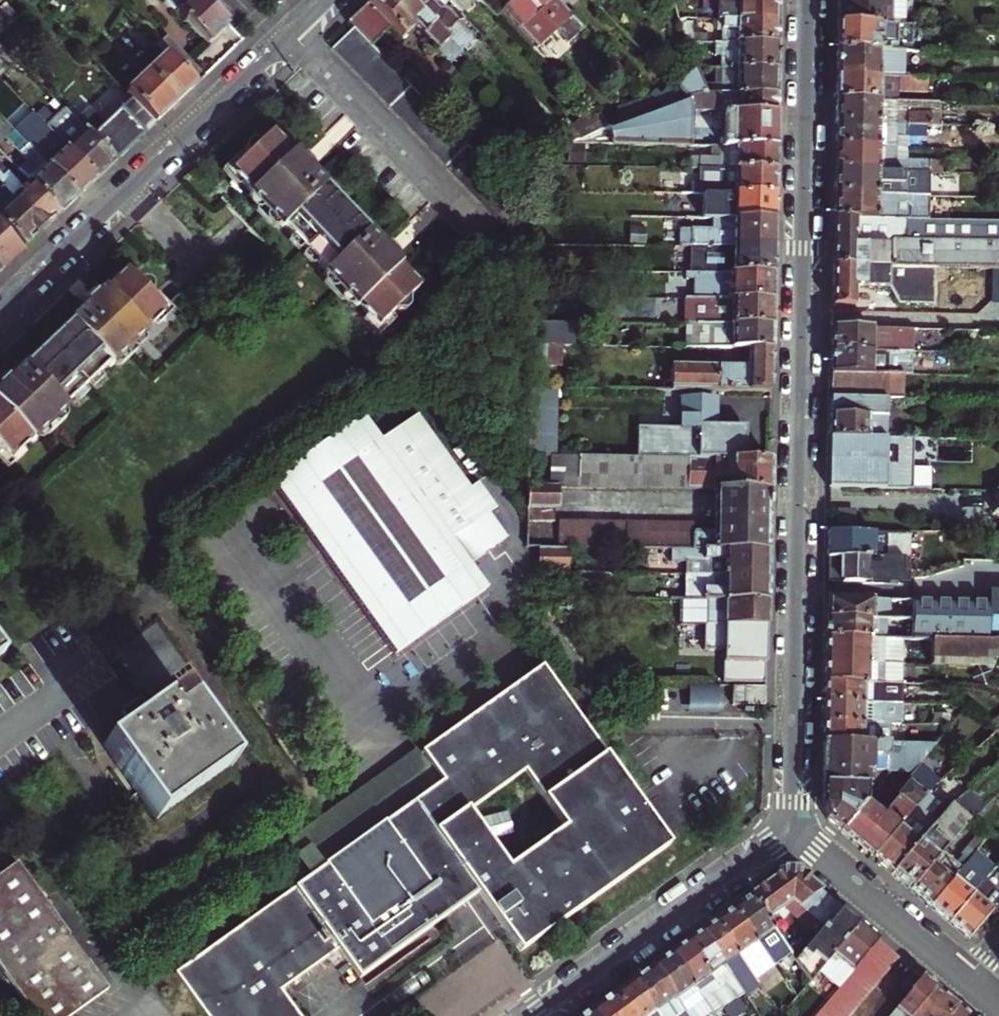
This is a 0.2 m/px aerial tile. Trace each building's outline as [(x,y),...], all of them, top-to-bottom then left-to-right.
[(220,24),(197,0),(162,0),(202,42),(211,33),(220,24)] [(365,47),(387,27),(397,38),(410,26),(449,67),(459,57),(458,56),(404,0),(365,0),(364,2),(342,22),(349,29),(365,47)] [(458,56),(466,48),(463,45),(468,40),(443,15),(433,13),(424,3),(427,0),(404,0),(458,56)] [(444,2),(442,0),(427,0),(424,3),(433,13),(444,2)] [(444,2),(450,8),(459,0),(442,0),(444,2)] [(538,44),(551,32),(562,43),(579,27),(553,0),(495,0),(538,44)] [(776,0),(736,0),(735,18),(775,19),(776,7),(776,0)] [(834,21),(893,22),(893,0),(834,0),(834,21)] [(775,31),(775,19),(735,18),(716,18),(715,32),(721,32),(721,41),(775,42),(775,31)] [(893,22),(834,21),(834,33),(834,46),(876,46),(893,46),(893,22)] [(521,208),(365,47),(349,29),(326,52),(499,230),(501,228),(521,208)] [(775,55),(775,42),(721,41),(705,40),(705,52),(711,52),(711,56),(718,56),(718,68),(720,68),(774,68),(775,55)] [(187,86),(198,75),(170,44),(158,56),(187,86)] [(876,46),(834,46),(833,58),(833,70),(855,71),(854,76),(876,77),(876,72),(899,72),(899,58),(876,58),(876,46)] [(711,52),(705,52),(705,68),(714,68),(718,68),(718,56),(711,56),(711,52)] [(173,99),(187,86),(158,56),(118,94),(123,99),(146,124),(173,99)] [(719,94),(774,94),(774,81),(774,68),(720,68),(719,94)] [(833,84),(833,97),(891,98),(891,86),(899,86),(899,72),(876,72),(876,77),(854,76),(855,71),(833,70),(833,84)] [(684,99),(701,93),(697,84),(692,71),(674,89),(684,99)] [(708,85),(697,84),(701,93),(708,93),(708,85)] [(722,142),(773,143),(773,133),(773,113),(774,94),(719,94),(714,94),(708,93),(701,93),(684,99),(659,108),(627,120),(602,130),(606,140),(684,141),(685,106),(716,107),(716,110),(723,110),(722,142)] [(627,120),(659,108),(644,93),(621,102),(627,120)] [(833,109),(832,121),(922,122),(925,122),(926,111),(905,110),(893,110),(893,98),(891,98),(833,97),(833,109)] [(905,98),(893,98),(893,110),(905,110),(905,98)] [(146,124),(123,99),(96,124),(81,109),(68,121),(107,161),(126,143),(146,124)] [(55,126),(64,117),(56,109),(47,117),(55,126)] [(47,117),(38,126),(89,179),(98,170),(107,161),(68,121),(64,117),(55,126),(47,117)] [(832,131),(832,142),(894,143),(894,130),(905,130),(922,131),(922,122),(832,121),(832,131)] [(89,179),(38,126),(27,137),(14,123),(7,130),(70,197),(80,188),(89,179)] [(18,179),(52,214),(61,205),(70,197),(7,130),(0,136),(0,141),(10,152),(18,160),(9,169),(18,179)] [(894,143),(905,143),(905,130),(894,130),(894,143)] [(388,259),(378,249),(364,234),(363,236),(321,192),(323,190),(311,179),(302,169),(289,156),(288,157),(268,136),(256,148),(246,146),(241,151),(242,161),(225,178),(245,199),(248,197),(281,231),(278,234),(321,278),(324,275),(357,310),(354,312),(373,332),(389,317),(401,319),(406,314),(403,302),(416,291),(396,270),(397,268),(388,259)] [(700,165),(772,166),(772,154),(773,143),(722,142),(718,142),(718,154),(688,154),(688,165),(700,165)] [(894,143),(832,142),(832,155),(832,167),(910,168),(922,168),(922,156),(905,155),(905,143),(894,143)] [(18,160),(10,152),(1,161),(9,169),(18,160)] [(772,179),(772,166),(700,165),(700,185),(694,185),(694,191),(701,191),(772,192),(772,179)] [(832,178),(831,190),(897,191),(897,180),(909,180),(910,168),(832,167),(832,178)] [(18,179),(9,187),(0,177),(0,196),(34,231),(43,222),(52,214),(18,179)] [(909,192),(909,180),(897,180),(897,191),(909,192)] [(897,191),(831,190),(831,202),(831,214),(872,215),(896,215),(896,202),(909,202),(909,192),(897,191)] [(772,192),(701,191),(700,216),(710,216),(771,218),(771,205),(772,192)] [(34,231),(0,196),(0,232),(16,248),(25,239),(34,231)] [(909,215),(909,202),(896,202),(896,215),(900,215),(909,215)] [(830,262),(930,264),(998,265),(998,217),(909,215),(900,215),(896,215),(872,215),(831,214),(831,238),(830,262)] [(771,218),(710,216),(709,228),(682,227),(682,243),(770,244),(770,231),(771,218)] [(0,232),(0,263),(4,259),(16,248),(0,232)] [(682,243),(681,270),(769,272),(770,258),(770,244),(682,243)] [(884,286),(893,302),(930,303),(930,264),(830,262),(830,292),(830,303),(850,303),(850,285),(884,286)] [(681,277),(681,297),(769,299),(769,285),(769,272),(681,270),(674,270),(674,277),(681,277)] [(72,311),(59,323),(61,324),(17,366),(16,365),(5,376),(0,380),(0,458),(21,439),(23,442),(58,408),(56,406),(100,364),(102,367),(136,334),(134,331),(154,312),(142,298),(143,287),(139,283),(127,284),(116,272),(96,291),(95,290),(83,300),(72,311)] [(769,311),(769,299),(681,297),(679,297),(678,321),(681,321),(768,322),(769,311)] [(528,342),(562,343),(572,343),(572,319),(549,318),(529,318),(528,342)] [(680,345),(729,347),(768,347),(768,335),(768,322),(681,321),(680,345)] [(829,335),(829,347),(908,349),(909,325),(829,322),(829,335)] [(562,343),(528,342),(528,364),(561,365),(562,343)] [(606,362),(605,387),(767,390),(768,369),(768,347),(729,347),(729,365),(606,362)] [(829,370),(882,371),(882,365),(895,366),(895,361),(908,361),(908,349),(829,347),(829,358),(829,370)] [(901,371),(908,371),(908,361),(895,361),(895,366),(882,365),(882,371),(901,371)] [(901,371),(882,371),(829,370),(828,381),(828,391),(885,393),(901,393),(901,371)] [(553,456),(554,386),(527,386),(526,456),(553,456)] [(828,412),(828,433),(885,435),(885,393),(828,391),(828,412)] [(399,392),(269,485),(393,658),(485,592),(467,565),(462,560),(489,541),(493,547),(504,539),(486,513),(468,488),(399,392)] [(712,398),(674,397),(674,427),(632,427),(632,456),(741,457),(741,428),(712,428),(712,398)] [(895,435),(885,435),(828,433),(827,458),(827,482),(884,483),(885,450),(895,450),(895,435)] [(632,456),(553,456),(526,456),(525,486),(559,486),(711,488),(765,489),(765,474),(766,458),(741,457),(632,456)] [(479,480),(468,488),(486,513),(497,505),(479,480)] [(559,486),(525,486),(524,521),(556,521),(556,507),(559,507),(559,486)] [(688,532),(688,549),(764,550),(765,519),(765,489),(711,488),(710,528),(695,528),(688,532)] [(688,549),(688,532),(688,521),(559,520),(559,548),(567,549),(667,549),(688,549)] [(826,541),(825,555),(878,555),(879,530),(826,528),(826,541)] [(467,565),(493,547),(489,541),(462,560),(467,565)] [(559,548),(536,548),(536,573),(566,573),(567,549),(559,548)] [(706,563),(706,574),(763,574),(764,562),(764,550),(688,549),(667,549),(667,563),(706,563)] [(825,579),(903,580),(904,556),(878,555),(825,555),(825,567),(825,579)] [(666,599),(677,599),(763,600),(763,587),(763,574),(706,574),(706,587),(666,587),(666,599)] [(940,637),(998,638),(998,589),(985,589),(985,598),(825,595),(825,597),(824,614),(909,615),(909,636),(940,637)] [(763,600),(677,599),(676,624),(700,624),(763,625),(763,600)] [(909,615),(824,614),(824,624),(824,635),(882,635),(891,636),(909,636),(909,615)] [(128,729),(100,748),(150,821),(188,794),(226,768),(176,695),(192,684),(151,623),(114,648),(156,709),(148,714),(139,700),(118,714),(128,729)] [(763,637),(763,625),(700,624),(699,649),(719,650),(719,682),(762,682),(763,637)] [(882,635),(824,635),(824,646),(824,658),(881,659),(882,635)] [(891,659),(891,636),(882,635),(881,659),(891,659)] [(939,660),(992,661),(998,643),(998,638),(940,637),(939,660)] [(881,659),(824,658),(824,669),(823,680),(878,681),(881,681),(881,659)] [(890,681),(891,659),(881,659),(881,681),(890,681)] [(235,928),(172,974),(202,1015),(294,1015),(277,992),(334,950),(355,979),(474,893),(517,951),(665,844),(536,664),(416,752),(438,782),(235,928)] [(823,690),(823,700),(878,702),(888,702),(888,694),(878,694),(878,681),(823,680),(823,690)] [(729,703),(761,703),(761,697),(762,684),(729,684),(729,703)] [(823,710),(823,721),(889,722),(899,722),(899,715),(888,715),(877,714),(878,702),(823,700),(823,710)] [(888,702),(878,702),(877,714),(888,715),(888,702)] [(889,722),(823,721),(823,730),(822,740),(888,742),(889,722)] [(950,799),(953,795),(998,756),(998,724),(998,725),(939,775),(913,804),(927,816),(920,823),(907,812),(870,855),(879,863),(888,871),(950,799)] [(822,771),(822,780),(863,781),(864,769),(875,769),(876,764),(888,765),(888,742),(822,740),(822,746),(822,771)] [(879,811),(863,798),(837,828),(854,841),(870,855),(907,812),(913,804),(939,775),(922,761),(879,811)] [(825,817),(837,828),(863,798),(863,781),(822,780),(822,810),(823,814),(825,817)] [(950,799),(888,871),(898,879),(908,888),(943,847),(970,815),(950,799)] [(962,863),(927,903),(937,911),(946,919),(981,879),(998,857),(998,843),(973,873),(962,863)] [(956,858),(943,847),(908,888),(918,896),(927,903),(962,863),(966,858),(961,853),(956,858)] [(0,880),(0,978),(27,1015),(71,1015),(106,991),(16,868),(0,880)] [(821,928),(839,907),(795,870),(781,871),(764,882),(747,894),(766,921),(772,917),(766,910),(786,896),(814,922),(821,928)] [(981,879),(946,919),(956,928),(966,936),(998,897),(998,894),(981,879)] [(766,921),(747,894),(739,900),(731,906),(761,947),(777,936),(766,921)] [(761,947),(731,906),(722,912),(713,918),(744,960),(761,947)] [(847,914),(839,907),(821,928),(814,922),(787,951),(806,978),(822,959),(830,951),(855,921),(847,914)] [(706,924),(699,929),(733,975),(737,972),(733,968),(744,960),(713,918),(706,924)] [(865,930),(855,921),(830,951),(849,967),(874,938),(865,930)] [(733,975),(699,929),(691,934),(684,939),(714,981),(724,974),(732,986),(738,981),(733,975)] [(893,953),(874,938),(849,967),(842,976),(814,1009),(823,1015),(839,1015),(893,953)] [(714,981),(684,939),(675,945),(667,951),(697,993),(714,981)] [(658,958),(648,964),(681,1009),(684,1013),(689,1009),(686,1006),(699,997),(697,993),(667,951),(658,958)] [(830,951),(822,959),(842,976),(849,967),(830,951)] [(648,964),(639,971),(630,978),(652,1009),(661,1003),(670,1015),(672,1015),(681,1009),(648,964)] [(903,990),(878,1015),(941,1015),(952,1003),(935,989),(915,972),(901,988),(903,990)] [(723,993),(732,986),(724,974),(714,981),(723,993)] [(652,1009),(630,978),(620,985),(610,992),(627,1015),(658,1015),(652,1009)] [(591,1006),(598,1015),(627,1015),(610,992),(600,999),(591,1006)] [(686,1015),(713,1015),(699,997),(686,1006),(689,1009),(684,1013),(686,1015)] [(661,1003),(652,1009),(658,1015),(670,1015),(661,1003)] [(952,1003),(941,1015),(967,1015),(960,1011),(952,1003)] [(591,1006),(580,1014),(577,1015),(598,1015),(591,1006)]
